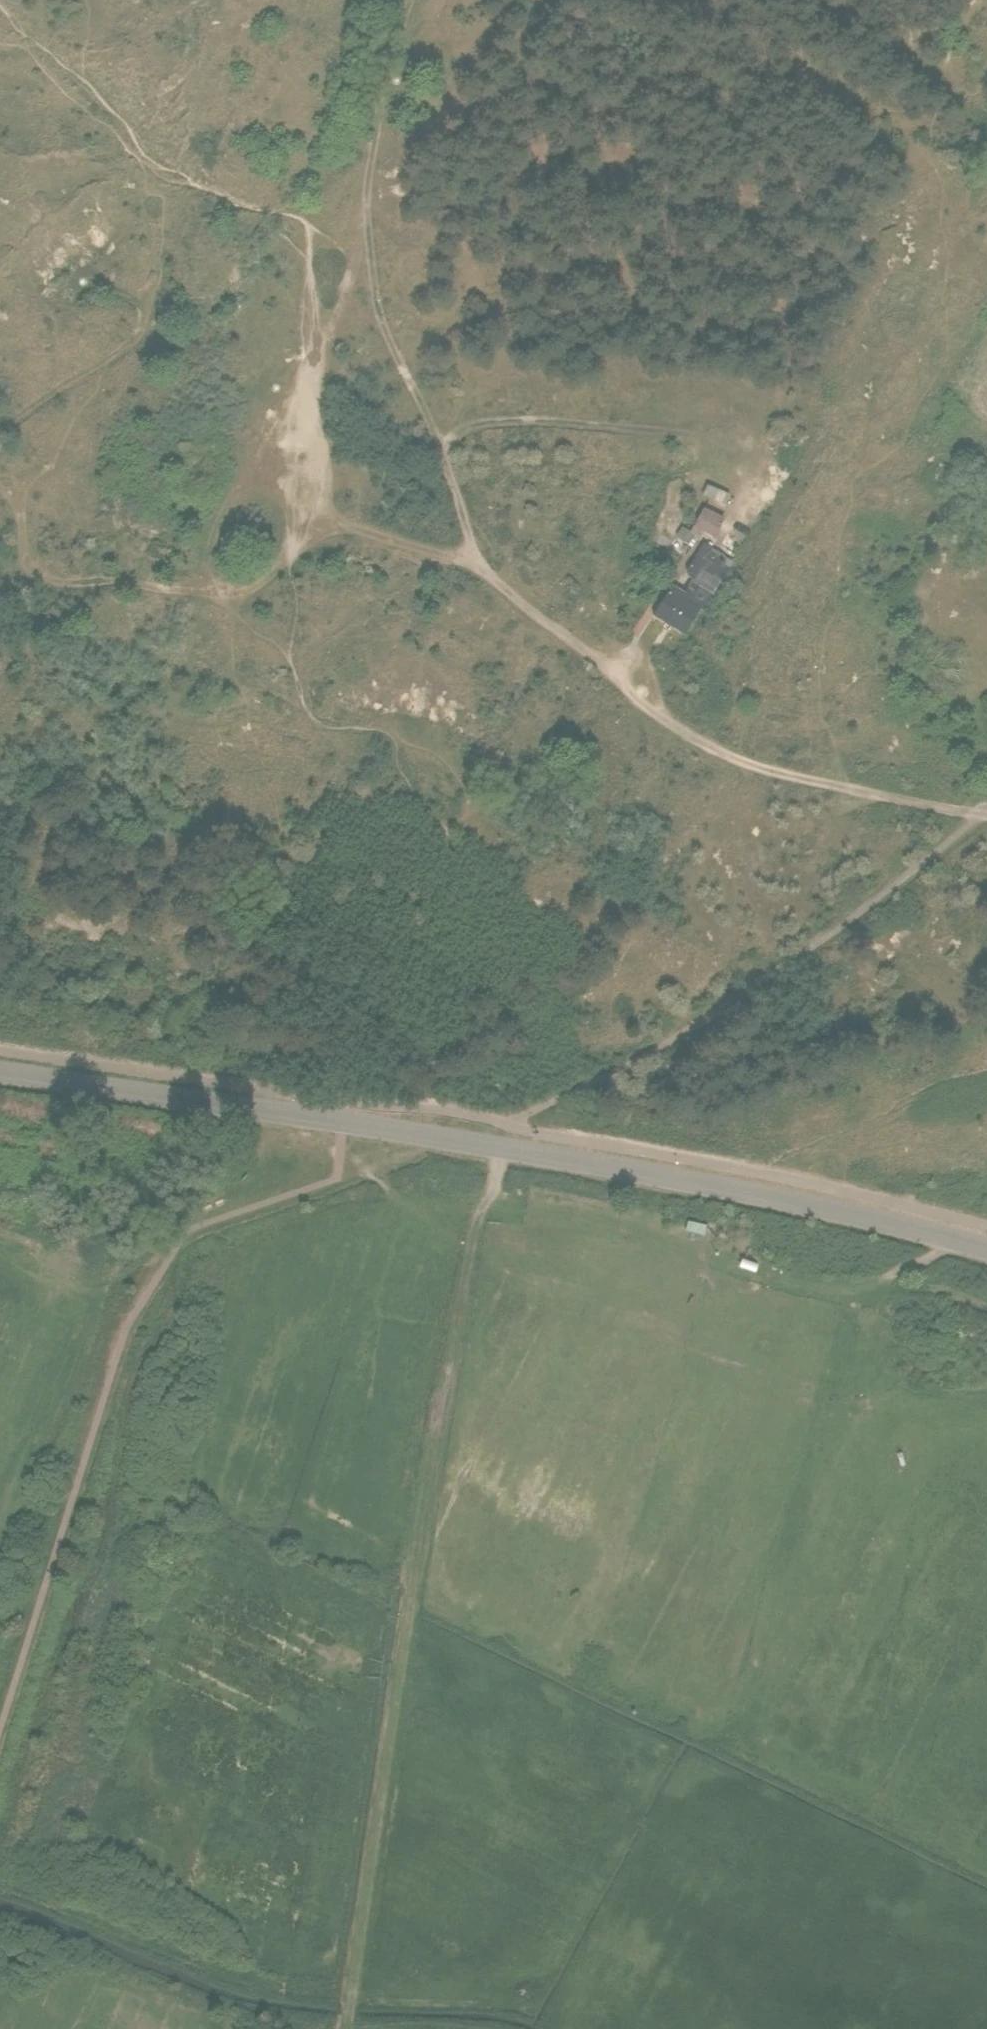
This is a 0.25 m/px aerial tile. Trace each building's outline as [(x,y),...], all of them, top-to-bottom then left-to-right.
[(697,530),(685,526),(681,536),(701,543),(706,529),(722,535),(730,515),(707,506),(697,530)] [(684,598),(670,589),(651,616),(681,637),(696,615),(700,618),(724,586),(715,580),(727,563),(704,546),(681,578),(692,586),(684,598)] [(242,1175),(233,1165),(225,1173),(234,1183),(242,1175)]
